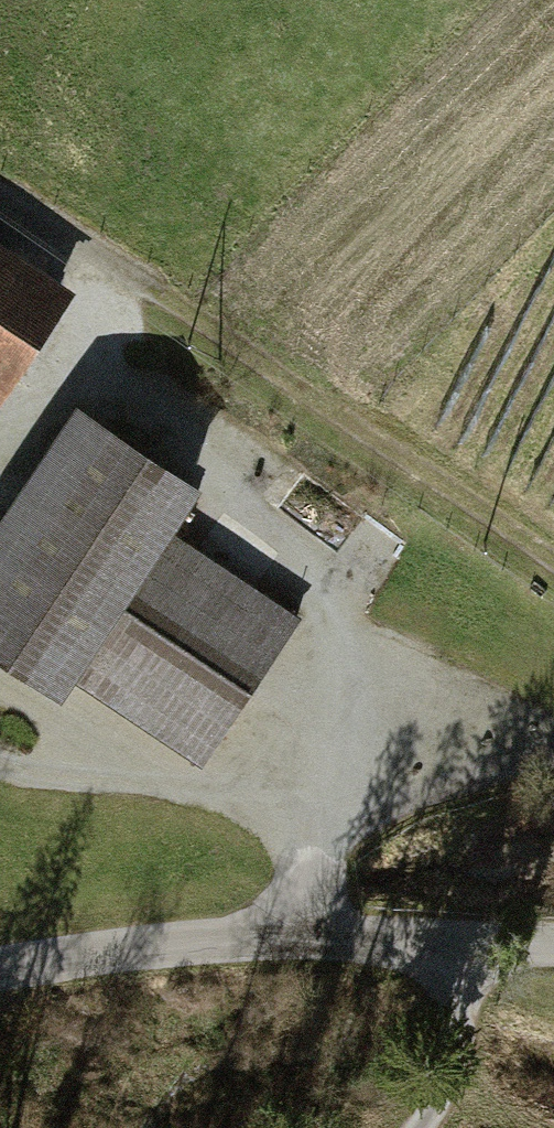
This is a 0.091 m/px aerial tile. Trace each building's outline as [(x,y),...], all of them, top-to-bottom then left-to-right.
[(0,270),(0,380),(50,303),(0,270)] [(101,427),(0,579),(0,654),(54,689),(66,671),(201,761),(296,619),(169,535),(177,523),(167,517),(188,485),(101,427)]
